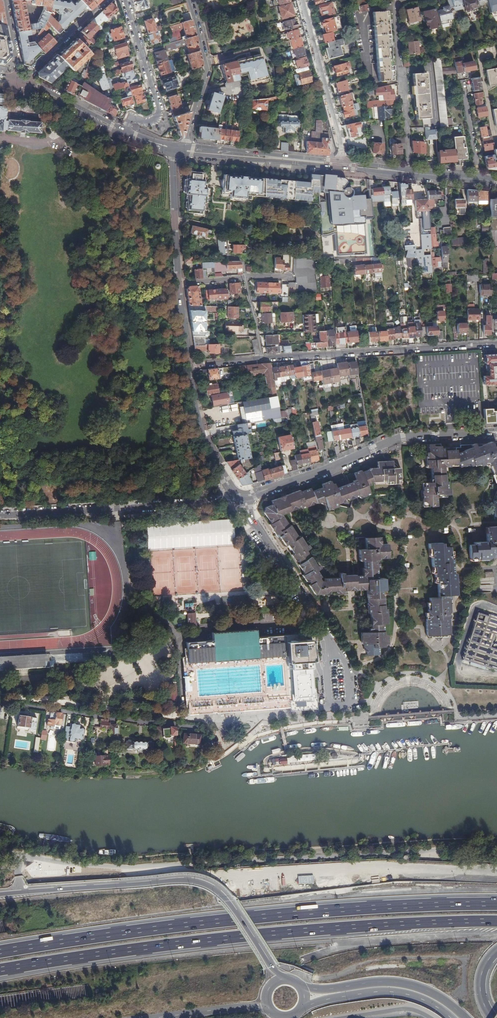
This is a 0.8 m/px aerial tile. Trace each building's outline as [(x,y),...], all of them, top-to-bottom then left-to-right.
[(17,31),(28,30),(27,21),(28,21),(28,19),(26,20),(25,15),(27,14),(28,14),(27,10),(26,10),(24,10),(23,0),(11,0),(17,31)] [(32,28),(32,29),(42,27),(49,14),(50,13),(50,9),(51,4),(51,0),(32,0),(32,3),(33,5),(44,6),(43,11),(37,23),(31,24),(32,28)] [(50,13),(49,14),(63,30),(70,23),(69,22),(68,21),(70,19),(72,19),(77,15),(78,17),(84,11),(85,12),(88,9),(80,0),(77,0),(74,3),(70,0),(69,0),(68,1),(60,0),(51,0),(51,4),(50,9),(50,13)] [(88,9),(89,10),(95,4),(100,0),(80,0),(88,9)] [(134,6),(138,5),(140,6),(141,10),(148,8),(145,0),(132,0),(134,6)] [(449,5),(449,8),(453,7),(462,5),(461,0),(448,0),(449,5)] [(478,10),(475,0),(464,0),(463,0),(466,12),(471,10),(471,12),(478,10)] [(487,2),(489,13),(492,12),(496,11),(496,0),(486,0),(487,2)] [(331,2),(318,5),(320,10),(322,10),(323,15),(326,14),(326,16),(334,14),(331,2)] [(111,3),(102,11),(92,21),(100,30),(104,29),(99,24),(104,20),(104,21),(106,21),(107,20),(107,19),(116,10),(111,3)] [(279,6),(282,18),(294,15),(291,3),(279,6)] [(366,4),(359,6),(361,12),(368,10),(368,9),(367,4),(366,4)] [(441,9),(437,10),(441,25),(448,23),(448,21),(452,20),(450,10),(449,8),(449,5),(444,6),(445,7),(441,8),(441,9)] [(420,24),(420,23),(416,8),(406,10),(409,22),(414,21),(415,24),(415,25),(420,24)] [(438,27),(434,9),(423,12),(427,29),(438,27)] [(373,27),(374,27),(379,81),(392,80),(387,11),(373,12),(374,22),(373,22),(373,24),(374,24),(374,25),(373,26),(373,27)] [(189,12),(182,14),(184,21),(191,19),(189,12)] [(63,30),(49,14),(42,27),(45,31),(51,25),(59,34),(63,30)] [(325,32),(340,28),(338,20),(336,20),(335,17),(321,21),(322,25),(323,25),(325,32)] [(153,18),(144,21),(147,33),(157,30),(161,29),(160,25),(156,27),(153,18)] [(184,21),(169,26),(172,37),(176,36),(177,41),(179,40),(182,39),(180,35),(180,30),(180,29),(183,28),(185,34),(184,36),(182,37),(183,39),(195,35),(193,26),(191,19),(184,21)] [(210,19),(205,20),(210,42),(217,41),(216,38),(215,38),(210,19)] [(286,28),(287,29),(297,27),(295,19),(283,22),(284,26),(283,27),(284,28),(285,29),(286,28)] [(100,30),(92,21),(81,32),(93,44),(95,41),(91,37),(90,38),(89,37),(90,36),(90,35),(97,29),(99,31),(100,30)] [(1,59),(3,61),(8,56),(6,54),(9,50),(7,40),(9,41),(8,37),(7,32),(7,30),(6,25),(0,24),(0,60),(1,59)] [(119,27),(118,24),(108,27),(109,30),(106,31),(107,35),(108,35),(109,38),(108,38),(109,42),(123,37),(120,27),(119,27)] [(28,30),(17,31),(23,65),(30,66),(44,53),(36,45),(33,42),(33,41),(26,42),(25,35),(30,34),(30,29),(28,30)] [(151,44),(160,41),(157,30),(147,33),(151,44)] [(297,30),(286,32),(289,40),(290,40),(300,37),(297,30)] [(332,32),(322,34),(324,43),(327,42),(333,41),(332,36),(333,35),(332,32)] [(40,39),(41,40),(36,45),(44,53),(56,42),(48,33),(42,39),(41,38),(40,39)] [(182,39),(179,40),(181,46),(186,45),(186,46),(187,46),(197,43),(195,35),(183,39),(182,39)] [(83,36),(78,40),(85,48),(90,43),(83,36)] [(300,37),(290,40),(293,49),(302,47),(300,37)] [(343,45),(349,43),(347,37),(333,41),(327,42),(329,47),(325,48),(328,59),(342,55),(340,46),(343,45)] [(60,53),(62,54),(59,56),(68,66),(73,70),(90,54),(85,48),(78,40),(77,39),(74,42),(73,41),(71,44),(70,46),(65,50),(64,50),(60,53)] [(165,44),(167,51),(181,47),(181,46),(179,40),(177,41),(170,43),(165,44)] [(418,41),(408,42),(409,55),(419,54),(418,41)] [(125,43),(114,46),(118,58),(129,55),(125,43)] [(197,43),(187,46),(189,54),(199,51),(197,43)] [(293,53),(294,53),(295,57),(300,56),(304,55),(302,47),(293,49),(292,49),(293,53)] [(156,58),(155,58),(157,64),(163,62),(167,61),(164,52),(165,52),(165,50),(164,50),(155,53),(156,58)] [(187,61),(188,61),(191,69),(195,68),(202,66),(199,51),(189,54),(186,55),(188,60),(187,60),(187,61)] [(57,54),(37,73),(38,76),(50,83),(68,66),(59,56),(57,54)] [(247,59),(236,62),(239,73),(246,71),(249,82),(267,78),(265,70),(260,71),(259,65),(263,64),(262,56),(252,58),(253,63),(248,64),(247,59)] [(296,64),(297,68),(295,69),(296,73),(308,69),(305,57),(301,58),(300,56),(295,57),(296,59),(292,60),(293,64),(296,64)] [(434,60),(439,109),(441,127),(448,127),(448,125),(447,118),(447,117),(447,116),(444,90),(442,75),(442,69),(441,58),(434,60)] [(116,73),(115,74),(115,75),(121,73),(132,70),(131,67),(132,66),(130,61),(120,64),(121,69),(115,71),(116,73)] [(160,75),(170,72),(167,61),(163,62),(157,64),(160,75)] [(236,61),(221,64),(226,82),(241,80),(239,73),(236,62),(236,61)] [(455,62),(456,68),(457,73),(475,70),(473,61),(461,63),(461,61),(455,62)] [(347,73),(344,63),(333,66),(336,76),(347,73)] [(87,66),(86,70),(85,74),(83,78),(88,80),(93,66),(87,66)] [(195,70),(196,74),(203,72),(203,70),(202,66),(195,68),(196,70),(195,70)] [(489,85),(496,84),(496,67),(486,69),(489,85)] [(110,81),(112,79),(109,77),(106,78),(110,88),(111,91),(113,90),(128,85),(127,83),(137,81),(135,76),(134,76),(133,74),(134,74),(132,70),(121,73),(122,77),(120,77),(122,82),(119,83),(119,82),(113,84),(113,82),(110,81)] [(309,70),(299,73),(301,84),(312,81),(309,70)] [(416,119),(422,118),(423,127),(424,127),(430,127),(426,72),(426,71),(424,71),(424,73),(413,73),(416,119)] [(97,76),(102,90),(110,88),(106,78),(106,77),(105,73),(100,75),(97,76)] [(166,90),(177,87),(176,84),(174,77),(162,80),(164,86),(165,86),(166,90)] [(481,90),(479,82),(481,81),(481,77),(471,79),(473,92),(481,90)] [(90,104),(96,106),(105,111),(110,100),(110,99),(103,95),(103,94),(101,93),(101,94),(83,82),(81,86),(78,85),(78,84),(69,79),(64,90),(80,98),(90,104)] [(212,92),(207,109),(220,114),(221,105),(221,102),(228,101),(235,101),(242,100),(246,100),(241,80),(226,82),(224,82),(225,86),(220,87),(221,95),(212,92)] [(345,92),(342,92),(342,95),(349,93),(346,80),(335,82),(338,92),(345,91),(345,92)] [(131,91),(126,92),(128,97),(131,96),(134,95),(141,92),(140,90),(141,89),(140,84),(129,87),(131,91)] [(375,95),(379,95),(379,100),(384,100),(393,100),(394,100),(393,89),(388,90),(388,85),(375,88),(375,95)] [(141,92),(134,95),(136,103),(145,101),(143,95),(142,95),(141,92)] [(475,105),(481,104),(481,101),(480,98),(481,97),(483,97),(482,92),(473,94),(474,98),(475,105)] [(342,95),(339,96),(341,107),(343,106),(352,104),(351,99),(350,99),(349,93),(342,95)] [(177,94),(168,97),(170,105),(179,102),(177,94)] [(128,97),(121,99),(122,105),(128,103),(129,105),(133,104),(131,96),(128,97)] [(251,108),(266,109),(267,99),(252,100),(251,108)] [(113,101),(110,100),(105,111),(114,115),(117,108),(111,105),(113,101)] [(379,100),(366,102),(367,108),(378,106),(384,106),(391,105),(393,104),(393,100),(384,100),(379,100)] [(170,105),(172,111),(182,108),(180,102),(179,102),(170,105)] [(356,110),(353,110),(352,104),(343,106),(344,112),(343,112),(344,117),(357,114),(356,110)] [(7,120),(8,106),(0,106),(0,131),(3,131),(4,131),(4,129),(6,129),(7,120)] [(476,108),(478,117),(487,115),(486,107),(476,108)] [(124,109),(122,108),(118,117),(123,119),(127,111),(124,109)] [(182,108),(172,111),(173,116),(183,113),(182,108)] [(183,113),(173,116),(180,138),(182,137),(190,111),(183,113)] [(283,128),(283,132),(288,132),(289,115),(289,114),(279,114),(279,120),(278,126),(282,126),(283,128)] [(299,115),(289,115),(288,132),(294,132),(294,128),(295,127),(299,127),(299,115)] [(7,120),(6,129),(8,130),(21,131),(21,132),(28,133),(29,132),(41,133),(42,123),(29,122),(30,121),(22,120),(22,121),(7,120)] [(311,142),(307,141),(307,153),(328,155),(330,153),(333,152),(335,150),(332,139),(329,139),(329,133),(322,132),(322,120),(317,120),(316,132),(312,131),(311,142)] [(350,137),(357,136),(355,128),(354,123),(346,125),(350,137)] [(200,126),(199,138),(218,140),(218,139),(219,128),(217,128),(213,128),(213,126),(210,125),(209,128),(200,126)] [(485,126),(479,127),(481,137),(482,137),(491,136),(490,130),(487,130),(487,129),(485,129),(485,126)] [(425,130),(425,140),(426,139),(436,138),(435,132),(435,129),(425,130)] [(483,147),(484,151),(486,151),(493,149),(491,136),(482,137),(482,141),(483,147)] [(401,153),(401,149),(405,148),(404,138),(396,139),(397,144),(391,144),(392,154),(401,153)] [(453,140),(454,150),(454,160),(455,162),(465,161),(465,160),(466,160),(465,158),(464,158),(464,155),(464,154),(465,154),(465,153),(464,153),(464,152),(465,152),(464,151),(462,151),(461,146),(464,146),(463,143),(462,140),(453,140)] [(425,142),(412,141),(413,153),(425,154),(425,142)] [(383,144),(374,143),(373,152),(382,153),(383,144)] [(454,150),(437,151),(438,161),(454,160),(454,150)] [(494,155),(484,156),(486,169),(496,170),(496,164),(495,161),(493,162),(493,161),(495,160),(494,155)] [(184,194),(187,194),(186,213),(201,214),(202,203),(205,204),(206,195),(204,195),(204,188),(199,188),(199,184),(202,184),(203,173),(196,172),(188,171),(187,179),(185,179),(184,194)] [(292,181),(262,178),(262,195),(262,196),(290,199),(310,201),(310,203),(319,204),(318,196),(317,188),(316,188),(317,175),(309,174),(309,182),(292,181)] [(247,177),(223,175),(221,194),(228,195),(228,197),(251,200),(251,194),(262,195),(262,178),(259,178),(259,179),(253,179),(253,177),(252,180),(247,180),(247,177)] [(334,176),(317,175),(316,188),(317,188),(318,196),(319,204),(320,221),(320,226),(335,225),(335,228),(337,254),(364,252),(362,218),(371,217),(370,201),(370,198),(352,199),(352,195),(351,195),(352,193),(352,192),(352,191),(351,189),(350,188),(349,187),(348,187),(347,187),(346,187),(345,187),(343,186),(347,182),(346,180),(345,179),(343,178),(342,177),(334,177),(334,176)] [(385,188),(382,188),(383,200),(383,201),(383,206),(391,206),(391,205),(390,204),(389,192),(389,189),(389,186),(387,186),(385,186),(385,188)] [(372,195),(370,195),(370,198),(370,201),(383,200),(382,188),(371,189),(372,195)] [(466,189),(467,203),(469,203),(469,201),(476,201),(475,190),(466,189)] [(439,190),(427,191),(427,200),(428,208),(430,208),(430,206),(434,206),(433,198),(439,198),(439,190)] [(488,192),(478,190),(478,204),(488,204),(488,192)] [(393,191),(389,192),(390,204),(398,203),(397,191),(393,191)] [(454,208),(458,208),(458,215),(464,214),(464,199),(454,199),(454,208)] [(416,217),(420,216),(422,250),(422,262),(431,261),(431,252),(431,247),(431,246),(430,234),(429,225),(428,208),(427,200),(415,200),(416,217)] [(212,238),(210,237),(212,230),(187,225),(186,230),(189,231),(189,234),(196,235),(195,238),(211,242),(212,238)] [(335,225),(320,226),(321,235),(322,235),(325,234),(327,234),(328,234),(329,233),(333,232),(334,232),(333,229),(335,228),(335,225)] [(443,230),(443,236),(451,236),(451,227),(443,227),(443,228),(443,230)] [(414,234),(403,235),(403,246),(404,246),(415,245),(414,234)] [(232,245),(231,253),(240,253),(240,245),(232,245)] [(412,267),(412,263),(416,263),(415,250),(415,245),(403,246),(404,250),(407,250),(405,257),(408,258),(408,267),(412,267)] [(416,263),(416,268),(418,281),(433,280),(432,267),(431,261),(422,262),(422,250),(415,250),(416,263)] [(431,252),(431,261),(432,267),(437,267),(437,261),(440,261),(440,257),(433,257),(433,252),(431,252)] [(225,262),(226,269),(236,268),(237,273),(237,275),(240,275),(242,274),(240,263),(238,261),(229,262),(225,258),(225,262)] [(279,258),(274,258),(274,268),(282,269),(282,260),(279,260),(279,258)] [(353,266),(354,275),(364,274),(363,264),(363,263),(363,261),(363,258),(355,258),(356,261),(361,261),(361,265),(353,266)] [(376,264),(371,264),(372,273),(373,273),(374,273),(381,272),(380,258),(376,258),(376,260),(375,260),(376,264)] [(225,262),(213,262),(213,268),(214,270),(225,269),(226,269),(225,262)] [(363,264),(364,274),(372,273),(371,264),(366,265),(366,263),(363,263),(363,264)] [(196,270),(193,270),(194,279),(201,278),(201,271),(201,269),(196,270)] [(471,274),(467,274),(467,282),(480,282),(480,274),(472,275),(472,274),(471,274)] [(320,280),(319,280),(320,287),(322,287),(329,286),(328,276),(320,277),(320,280)] [(229,283),(229,293),(239,292),(238,282),(229,283)] [(256,282),(256,292),(266,292),(267,283),(256,282)] [(278,283),(267,283),(266,292),(279,293),(279,289),(278,289),(278,283)] [(279,297),(282,297),(282,302),(287,302),(287,295),(288,284),(281,284),(281,293),(279,294),(279,297)] [(491,286),(480,285),(479,296),(491,296),(491,286)] [(188,287),(186,290),(188,306),(200,306),(197,286),(188,287)] [(226,289),(215,289),(215,299),(219,299),(227,298),(226,289)] [(259,302),(259,311),(261,311),(270,311),(270,306),(270,302),(266,302),(259,302)] [(200,306),(188,306),(192,335),(204,336),(204,322),(205,311),(215,311),(217,311),(218,306),(216,306),(211,306),(206,306),(205,306),(204,306),(200,306)] [(227,317),(236,318),(237,307),(231,307),(227,306),(227,317)] [(437,309),(436,309),(437,321),(444,320),(444,311),(437,311),(437,309)] [(479,310),(467,310),(467,320),(479,320),(479,310)] [(280,322),(291,321),(290,312),(278,313),(279,314),(280,314),(280,322)] [(261,323),(271,322),(270,313),(261,313),(261,323)] [(303,322),(304,322),(305,332),(309,332),(316,332),(315,317),(313,317),(313,313),(303,314),(303,322)] [(223,321),(223,330),(242,330),(242,321),(223,321)] [(423,327),(420,327),(421,336),(438,335),(437,326),(432,326),(432,323),(434,323),(433,322),(426,323),(426,327),(423,327)] [(457,323),(457,327),(457,333),(457,334),(467,333),(467,323),(457,323)] [(334,333),(335,344),(347,343),(347,342),(346,332),(345,327),(341,327),(341,326),(340,326),(340,327),(335,328),(335,332),(334,332),(334,333)] [(354,331),(346,332),(347,342),(358,341),(356,327),(353,327),(354,331)] [(367,332),(368,342),(376,341),(375,333),(375,327),(371,327),(371,332),(369,332),(367,332)] [(386,329),(386,331),(387,340),(394,339),(393,329),(386,329)] [(333,330),(325,331),(326,342),(326,346),(331,345),(330,341),(333,341),(333,330)] [(386,331),(378,332),(379,341),(387,340),(386,331)] [(266,345),(277,344),(277,334),(275,334),(265,335),(266,345)] [(204,336),(192,335),(194,346),(204,346),(204,344),(204,336)] [(204,346),(194,346),(194,351),(208,351),(208,353),(213,353),(218,353),(218,344),(204,344),(204,346)] [(485,351),(486,373),(482,374),(483,385),(496,384),(496,351),(485,351)] [(300,361),(301,366),(303,376),(304,381),(311,380),(308,365),(304,366),(304,361),(300,361)] [(348,375),(349,375),(358,374),(356,361),(348,363),(346,363),(348,375)] [(263,374),(265,385),(266,388),(275,386),(274,385),(271,368),(270,363),(266,363),(263,364),(261,364),(263,374)] [(261,364),(242,366),(243,372),(247,372),(248,377),(262,374),(263,374),(261,364)] [(313,364),(309,364),(313,381),(322,380),(320,371),(315,372),(313,364)] [(301,366),(292,368),(294,377),(303,376),(301,366)] [(277,367),(271,368),(274,385),(281,384),(279,377),(277,367)] [(208,379),(218,378),(217,368),(202,370),(202,373),(207,372),(208,379)] [(325,390),(333,388),(331,380),(323,381),(325,390)] [(209,385),(205,385),(207,395),(218,393),(216,382),(208,384),(209,385)] [(275,386),(266,388),(268,397),(276,396),(276,395),(275,386)] [(221,394),(211,395),(212,405),(223,404),(221,394)] [(244,406),(239,407),(242,423),(272,418),(272,419),(281,418),(279,411),(276,396),(268,397),(247,401),(243,402),(244,406)] [(485,423),(496,422),(496,408),(484,409),(484,412),(484,419),(485,423)] [(349,425),(350,428),(351,438),(359,436),(357,426),(357,424),(349,425)] [(365,425),(357,426),(359,436),(367,435),(365,425)] [(245,434),(233,436),(237,460),(244,459),(248,458),(250,457),(248,448),(250,448),(249,446),(248,446),(247,445),(249,444),(249,442),(247,443),(245,434)] [(321,440),(320,441),(319,434),(314,435),(315,442),(316,441),(318,451),(323,451),(321,440)] [(278,437),(280,450),(293,448),(291,435),(278,437)] [(423,490),(422,490),(422,498),(424,498),(425,501),(426,501),(426,506),(437,506),(437,497),(442,497),(442,494),(446,494),(450,494),(450,489),(447,489),(447,481),(445,482),(444,470),(443,470),(443,467),(446,467),(457,466),(456,448),(441,448),(441,444),(428,445),(428,449),(429,449),(429,452),(425,452),(425,460),(427,460),(428,467),(431,467),(432,482),(430,482),(430,486),(423,486),(423,490)] [(496,446),(495,446),(494,447),(492,444),(489,445),(488,444),(485,445),(484,444),(460,445),(460,447),(456,448),(457,466),(463,466),(463,465),(469,463),(469,465),(474,465),(474,464),(480,462),(481,465),(485,465),(485,463),(488,462),(489,464),(489,466),(490,466),(493,465),(495,468),(493,469),(495,474),(496,479),(496,446)] [(307,448),(308,449),(310,461),(315,460),(316,461),(319,461),(316,446),(307,448)] [(299,451),(300,454),(301,463),(306,462),(307,465),(310,464),(310,461),(308,449),(299,451)] [(237,460),(225,462),(237,479),(245,473),(238,464),(237,460)] [(370,469),(369,470),(373,482),(378,481),(378,482),(386,481),(386,484),(401,483),(400,468),(393,461),(377,462),(378,468),(370,469)] [(260,464),(253,468),(257,482),(264,480),(262,470),(260,464)] [(268,468),(262,470),(264,480),(283,474),(281,466),(269,470),(268,468)] [(351,473),(347,475),(350,483),(353,492),(357,491),(358,494),(368,490),(366,484),(373,482),(369,470),(362,472),(361,471),(352,474),(351,473)] [(237,479),(241,486),(252,484),(248,475),(250,473),(248,471),(245,473),(237,479)] [(329,504),(328,501),(325,503),(327,510),(335,507),(334,505),(341,503),(340,500),(354,495),(355,497),(362,495),(363,497),(370,494),(368,490),(358,494),(357,491),(353,492),(350,483),(336,489),(339,497),(335,498),(336,501),(329,504)] [(269,515),(273,522),(271,523),(275,529),(276,529),(278,532),(275,534),(277,537),(279,536),(281,539),(283,538),(293,553),(291,554),(294,558),(296,557),(306,572),(302,575),(304,578),(306,577),(310,583),(308,585),(312,591),(314,590),(315,590),(317,594),(327,593),(327,591),(340,590),(341,592),(345,592),(344,590),(348,590),(347,576),(344,576),(344,575),(344,573),(339,573),(340,578),(324,579),(324,581),(321,581),(319,578),(321,577),(317,570),(320,568),(318,565),(316,566),(306,550),(310,548),(308,544),(305,546),(303,543),(302,544),(289,524),(288,525),(282,515),(283,514),(291,510),(290,508),(299,505),(299,507),(302,506),(302,509),(310,506),(309,504),(316,501),(317,503),(324,500),(324,503),(325,503),(328,501),(329,504),(336,501),(335,498),(339,497),(336,489),(335,487),(328,489),(327,488),(320,491),(320,489),(312,491),(311,488),(300,492),(300,490),(271,501),(272,504),(265,507),(264,512),(267,517),(269,515)] [(232,519),(145,522),(146,547),(233,544),(232,519)] [(469,545),(470,558),(478,558),(478,559),(485,559),(485,557),(490,557),(493,557),(493,555),(496,555),(496,553),(496,526),(488,527),(489,533),(486,533),(487,542),(474,542),(474,545),(469,545)] [(367,590),(369,590),(370,616),(372,616),(373,624),(371,624),(371,631),(366,632),(367,639),(365,639),(365,643),(366,643),(366,647),(377,646),(377,644),(380,644),(380,635),(384,635),(383,623),(385,623),(385,612),(386,612),(386,608),(382,608),(382,601),(381,601),(380,590),(383,589),(382,586),(385,586),(384,578),(377,578),(377,567),(378,567),(377,558),(381,558),(381,556),(384,555),(384,558),(388,557),(388,544),(378,544),(378,537),(365,537),(365,549),(361,549),(361,560),(364,560),(364,575),(362,575),(363,589),(367,589),(367,590)] [(429,609),(427,610),(427,613),(428,619),(425,619),(426,635),(430,635),(433,638),(438,642),(442,637),(446,634),(449,634),(448,618),(448,617),(447,618),(447,615),(448,615),(447,604),(448,604),(448,599),(449,599),(449,595),(449,594),(454,593),(453,588),(456,588),(455,579),(453,579),(453,574),(452,571),(451,571),(451,565),(452,564),(452,558),(450,558),(449,549),(449,547),(442,548),(442,543),(428,544),(429,548),(431,548),(431,556),(432,567),(434,567),(434,573),(434,577),(436,577),(437,583),(438,597),(429,598),(429,602),(429,609)] [(344,576),(347,576),(348,590),(363,589),(362,575),(355,576),(355,574),(344,575),(344,576)] [(246,602),(246,598),(222,601),(222,608),(249,606),(249,602),(246,602)] [(477,613),(462,660),(483,667),(496,671),(496,619),(477,613)] [(190,696),(190,699),(190,709),(191,711),(299,703),(299,706),(306,705),(313,705),(312,693),(311,687),(311,685),(311,678),(310,673),(310,670),(310,664),(309,659),(309,655),(308,633),(256,637),(255,629),(211,632),(212,640),(202,641),(202,639),(195,640),(195,641),(186,642),(187,658),(188,667),(188,670),(190,696)] [(0,659),(0,670),(49,668),(48,656),(0,659)] [(51,727),(50,729),(53,730),(53,729),(56,714),(51,713),(50,720),(48,720),(47,726),(51,727)] [(62,715),(56,714),(53,729),(53,730),(54,729),(60,730),(62,715)] [(35,732),(37,720),(19,717),(17,728),(29,730),(28,731),(30,731),(30,732),(33,732),(34,731),(35,732)] [(99,728),(109,729),(109,720),(100,720),(99,728)] [(71,727),(66,726),(64,740),(69,741),(75,741),(75,738),(83,739),(84,729),(77,728),(77,724),(71,723),(71,727)] [(174,737),(175,747),(177,747),(176,729),(169,728),(170,730),(163,730),(163,738),(164,739),(169,739),(171,738),(171,737),(174,737)] [(183,744),(199,745),(200,736),(184,735),(183,744)] [(133,743),(133,742),(127,742),(126,750),(133,751),(133,750),(146,750),(146,751),(153,752),(153,743),(147,743),(147,744),(133,743)] [(104,756),(94,757),(95,761),(95,767),(109,766),(109,764),(112,764),(111,754),(108,754),(108,751),(104,751),(104,756)]
